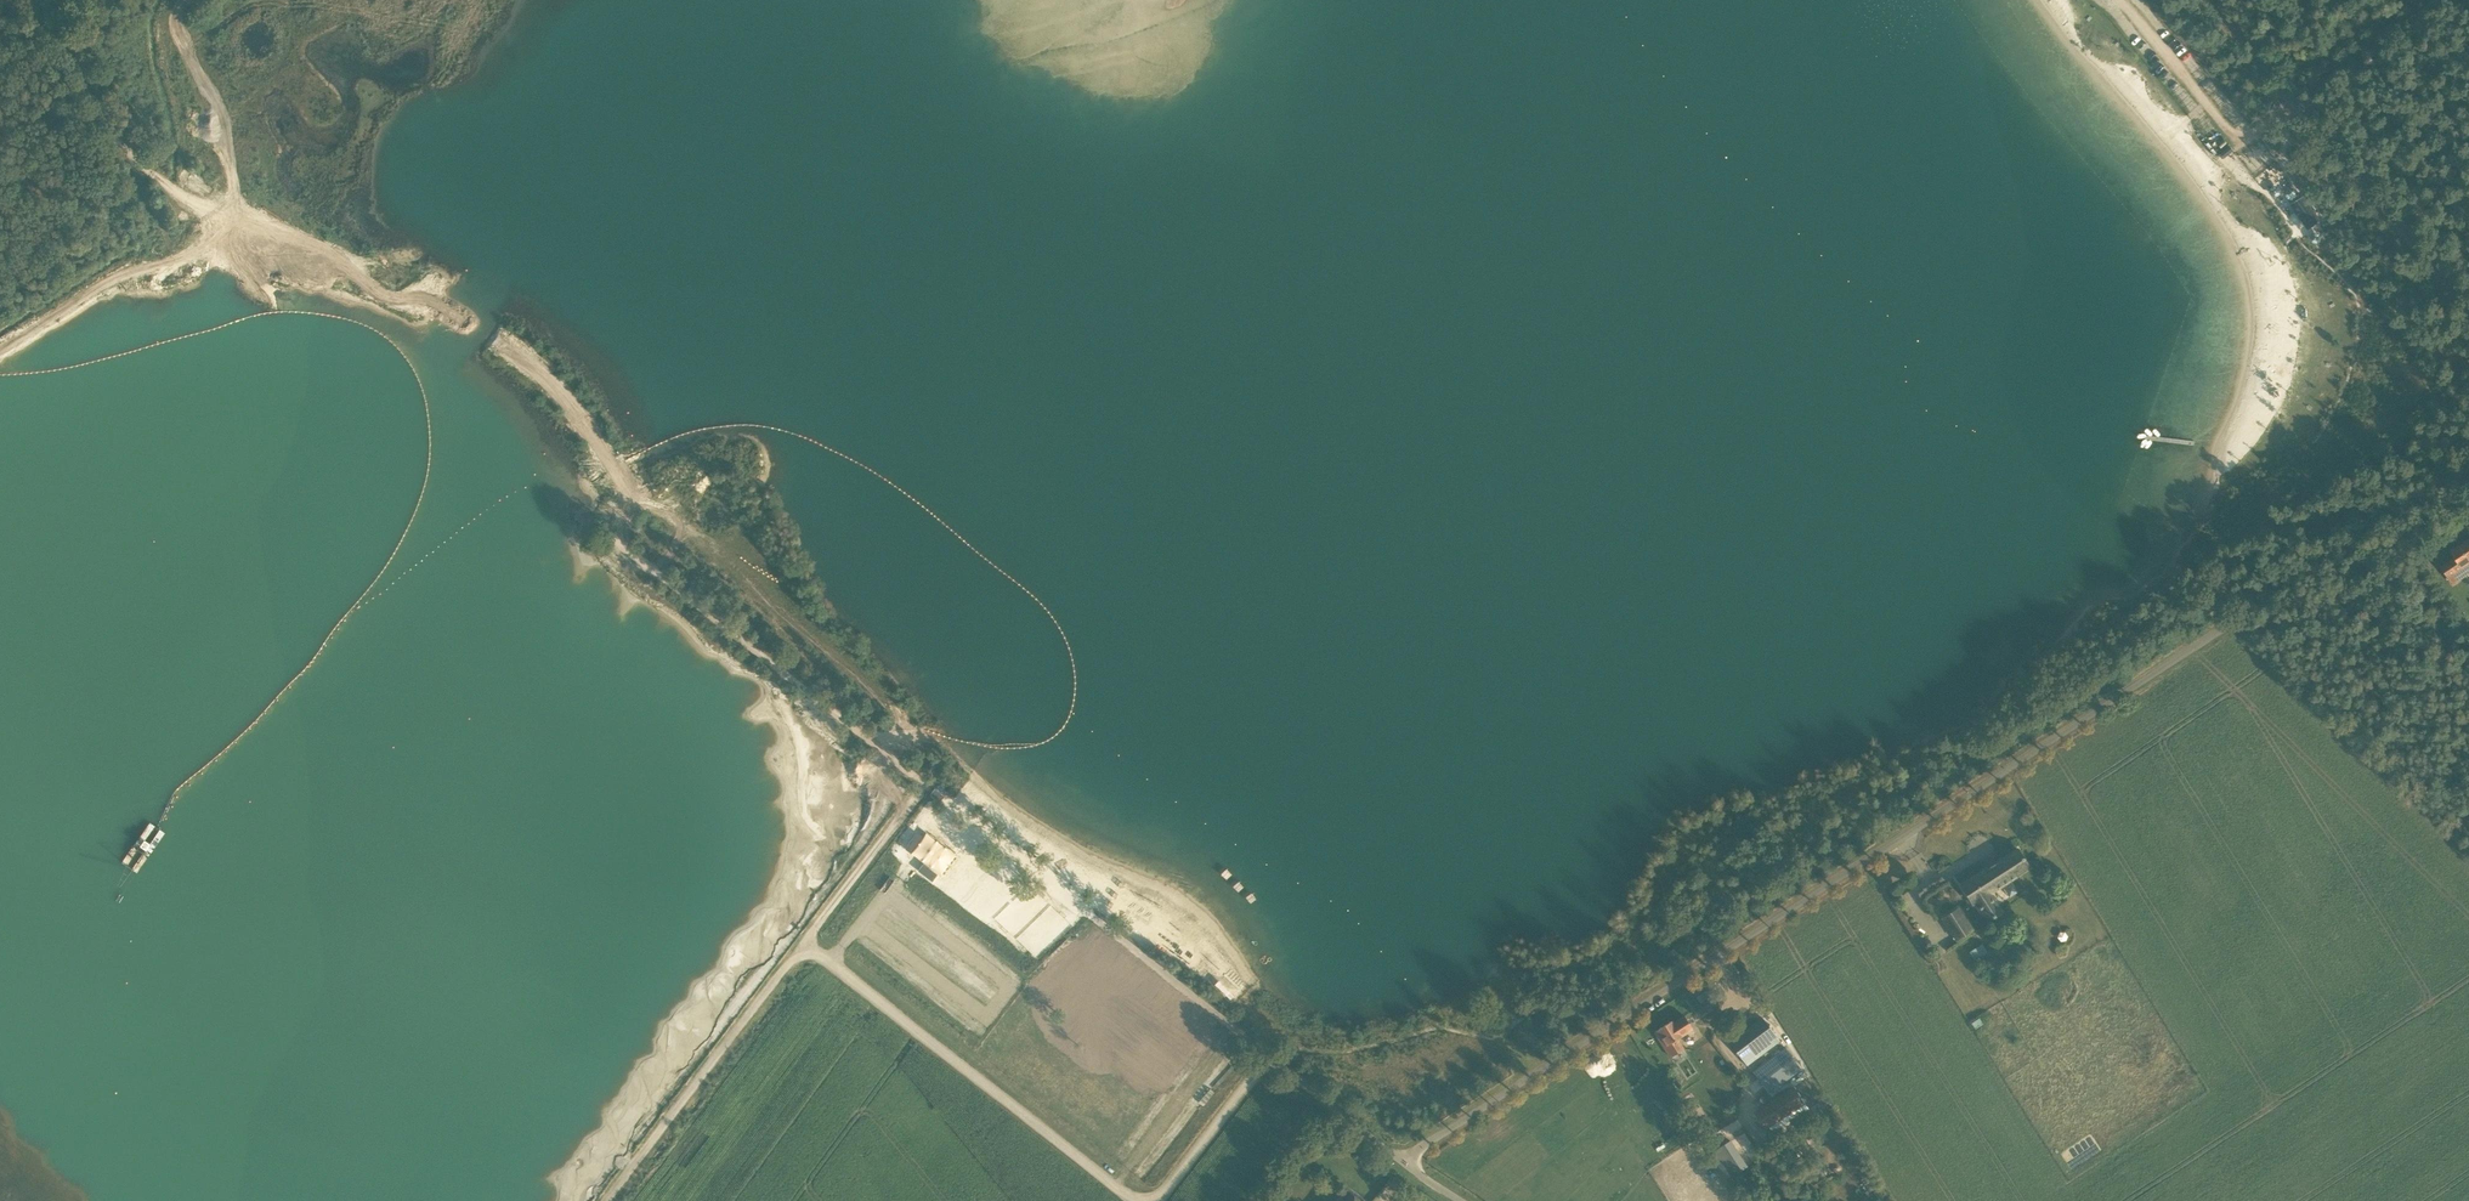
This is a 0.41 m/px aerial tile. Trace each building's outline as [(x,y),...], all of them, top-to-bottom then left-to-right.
[(2224,140),(2218,145),(2220,149),(2227,144),(2224,140)] [(2320,220),(2304,197),(2292,205),(2296,211),(2295,211),(2300,217),(2302,221),(2307,218),(2312,226),(2320,220)] [(2453,584),(2468,575),(2468,539),(2451,551),(2455,558),(2441,567),(2453,584)] [(931,794),(940,801),(944,796),(935,789),(931,794)] [(917,833),(905,847),(911,852),(922,838),(917,833)] [(1997,915),(1985,896),(2029,867),(2017,848),(1961,885),(1973,904),(1975,902),(1987,921),(1997,915)] [(923,864),(918,870),(932,881),(937,874),(923,864)] [(1972,929),(1958,908),(1942,918),(1956,940),(1972,929)] [(1973,959),(1987,951),(1982,943),(1968,951),(1973,959)] [(1686,988),(1696,1006),(1715,995),(1704,977),(1686,988)] [(1063,997),(1067,1001),(1074,993),(1069,989),(1063,997)] [(1654,1032),(1655,1032),(1671,1057),(1683,1049),(1677,1038),(1693,1028),(1685,1016),(1673,1023),(1671,1021),(1654,1032)] [(1731,1043),(1748,1065),(1781,1040),(1765,1018),(1731,1043)] [(1097,1051),(1104,1059),(1117,1046),(1111,1039),(1097,1051)] [(1753,1071),(1769,1093),(1802,1069),(1785,1046),(1753,1071)] [(1794,1085),(1754,1111),(1753,1112),(1768,1136),(1809,1109),(1805,1103),(1794,1085)] [(1788,1186),(1788,1196),(1801,1195),(1801,1185),(1788,1186)] [(1349,1191),(1342,1200),(1362,1200),(1349,1191)]
